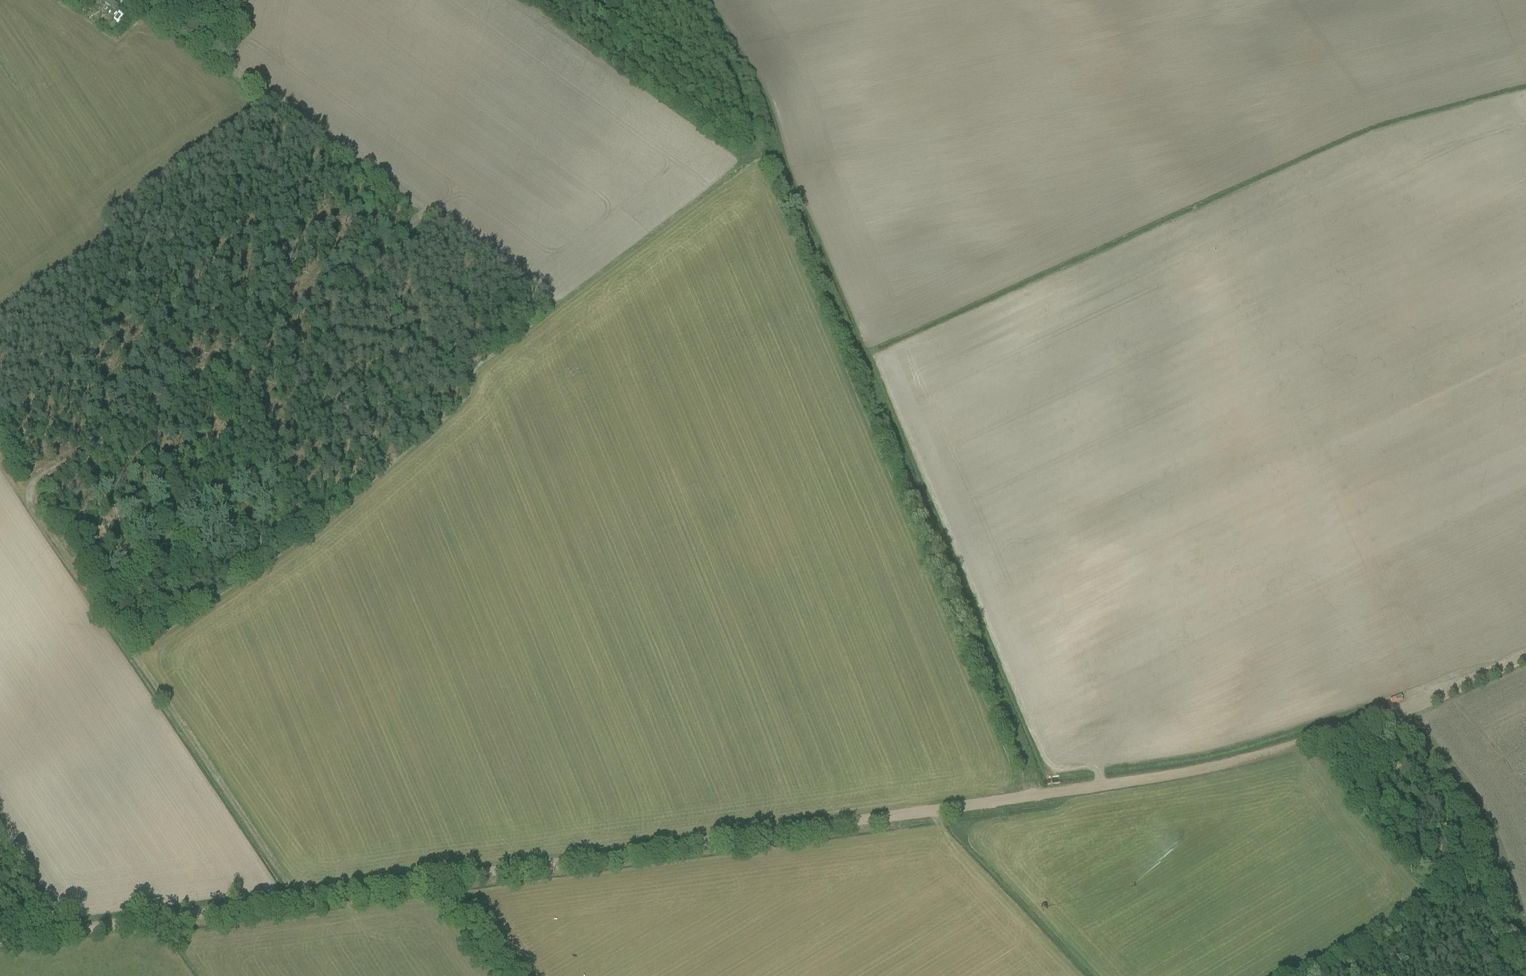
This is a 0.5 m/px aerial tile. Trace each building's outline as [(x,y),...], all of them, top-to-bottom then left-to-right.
[(118,5),(111,0),(98,0),(114,11),(118,5)] [(106,20),(112,23),(116,14),(109,12),(106,20)] [(1394,693),(1383,698),(1386,704),(1396,699),(1394,693)]
